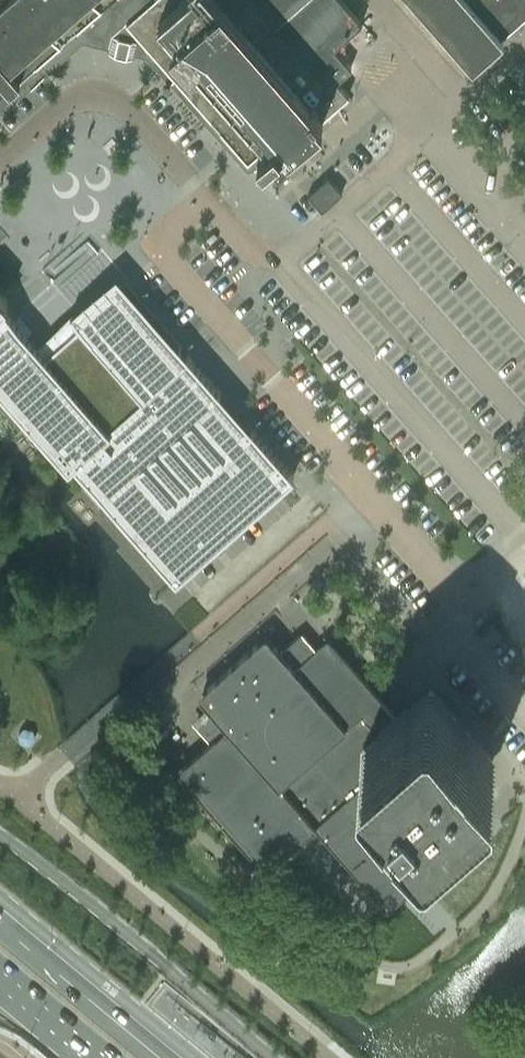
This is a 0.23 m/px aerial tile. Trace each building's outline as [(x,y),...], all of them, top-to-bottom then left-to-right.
[(107,0),(0,0),(0,95),(107,0)] [(153,25),(148,44),(175,75),(247,158),(259,148),(263,153),(272,146),(279,154),(348,92),(336,78),(350,66),(333,46),(361,21),(342,0),(159,0),(153,25)] [(471,60),(524,12),(524,0),(419,0),(471,60)] [(323,210),(343,192),(328,176),(308,194),(323,210)] [(125,282),(122,285),(46,352),(27,330),(32,326),(21,313),(16,318),(4,304),(0,300),(0,386),(5,392),(69,464),(73,461),(128,523),(176,578),(177,578),(210,549),(217,543),(275,491),(294,474),(153,313),(128,285),(125,282)] [(324,641),(313,650),(299,633),(281,649),(271,637),(262,636),(205,686),(204,696),(213,706),(196,721),(212,739),(179,767),(263,862),(272,863),(310,830),(322,831),(384,902),(393,903),(483,824),(484,814),(461,788),(493,760),(431,689),(399,717),(333,642),(324,641)]
